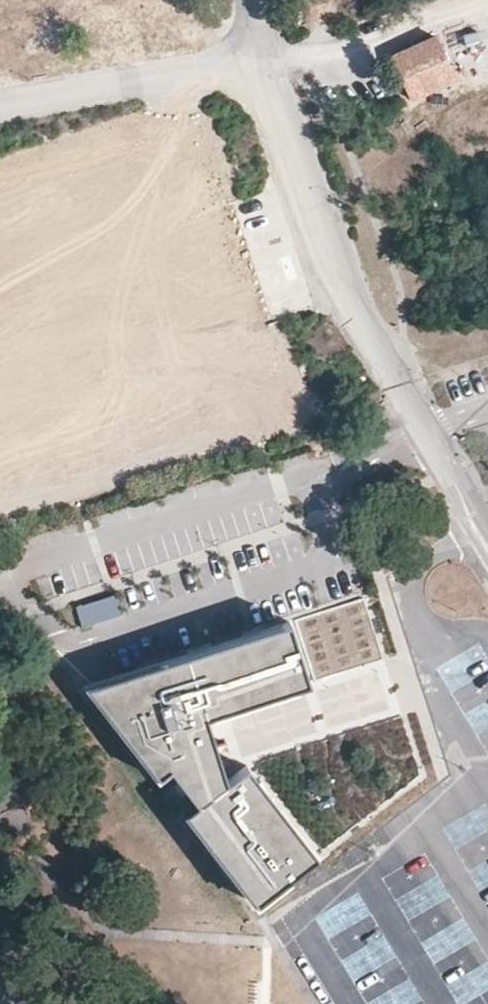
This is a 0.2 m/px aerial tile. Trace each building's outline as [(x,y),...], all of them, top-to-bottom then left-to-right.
[(453,75),(435,37),(391,56),(409,95),(453,75)] [(84,627),(124,615),(118,595),(78,608),(84,627)] [(314,688),(294,626),(92,691),(162,781),(173,773),(181,785),(176,789),(185,800),(190,796),(200,809),(189,817),(263,912),(325,864),(250,769),(230,785),(226,771),(235,768),(229,748),(220,751),(210,721),(314,688)]
